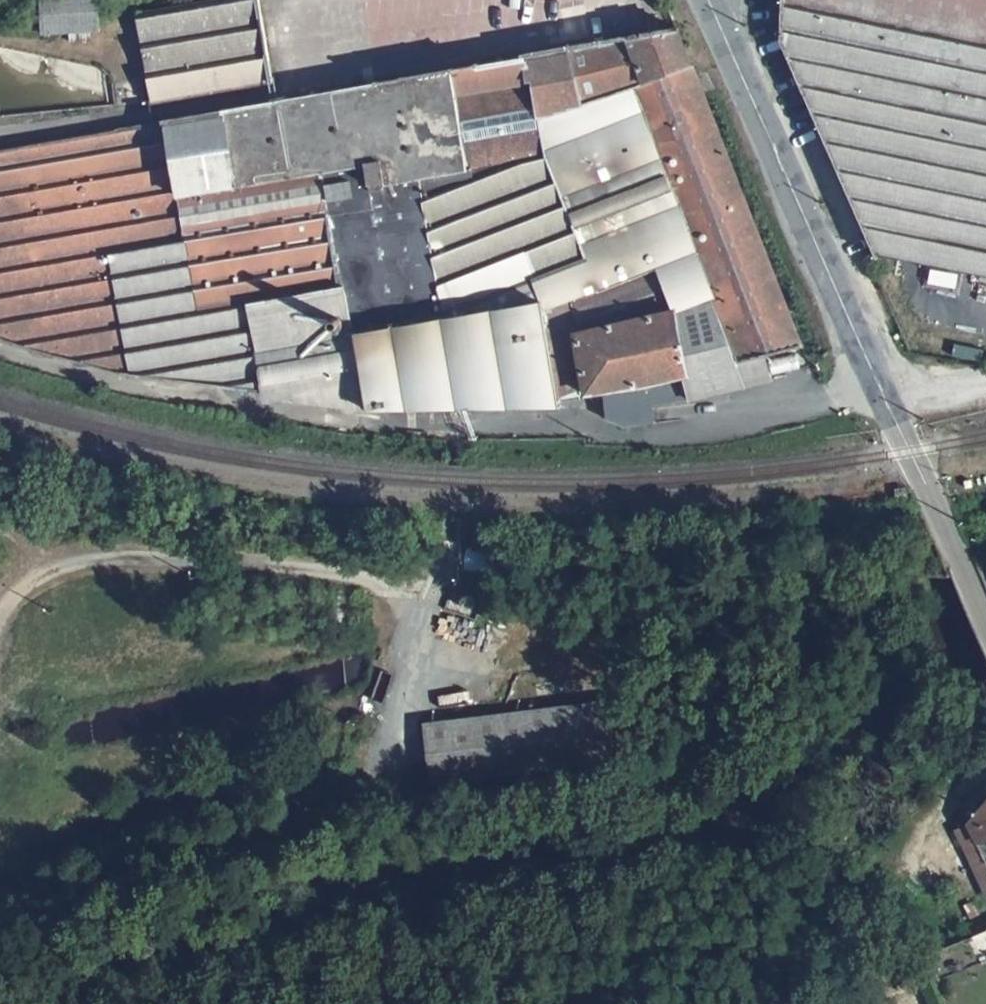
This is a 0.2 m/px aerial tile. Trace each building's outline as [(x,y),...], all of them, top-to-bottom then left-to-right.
[(42,34),(70,33),(90,32),(99,31),(98,0),(41,0),(42,34)] [(196,5),(137,15),(153,105),(273,84),(259,0),(195,0),(196,5)] [(782,41),(876,252),(985,274),(985,0),(784,0),(782,41)] [(678,28),(566,48),(524,55),(524,59),(479,67),(478,65),(377,83),(378,85),(0,152),(0,337),(25,346),(114,371),(118,372),(267,391),(281,398),(297,396),(299,401),(368,409),(561,407),(559,399),(587,394),(633,387),(687,375),(692,399),(771,380),(766,356),(803,346),(695,70),(678,28)] [(90,40),(90,32),(70,33),(71,42),(90,40)] [(898,501),(908,499),(906,488),(896,489),(898,501)] [(475,606),(476,600),(474,596),(468,595),(463,596),(461,603),(462,606),(467,609),(470,609),(475,606)] [(424,723),(432,784),(633,758),(625,698),(424,723)] [(969,821),(978,841),(985,839),(985,801),(969,821)] [(969,821),(961,832),(985,888),(985,839),(978,841),(969,821)]
